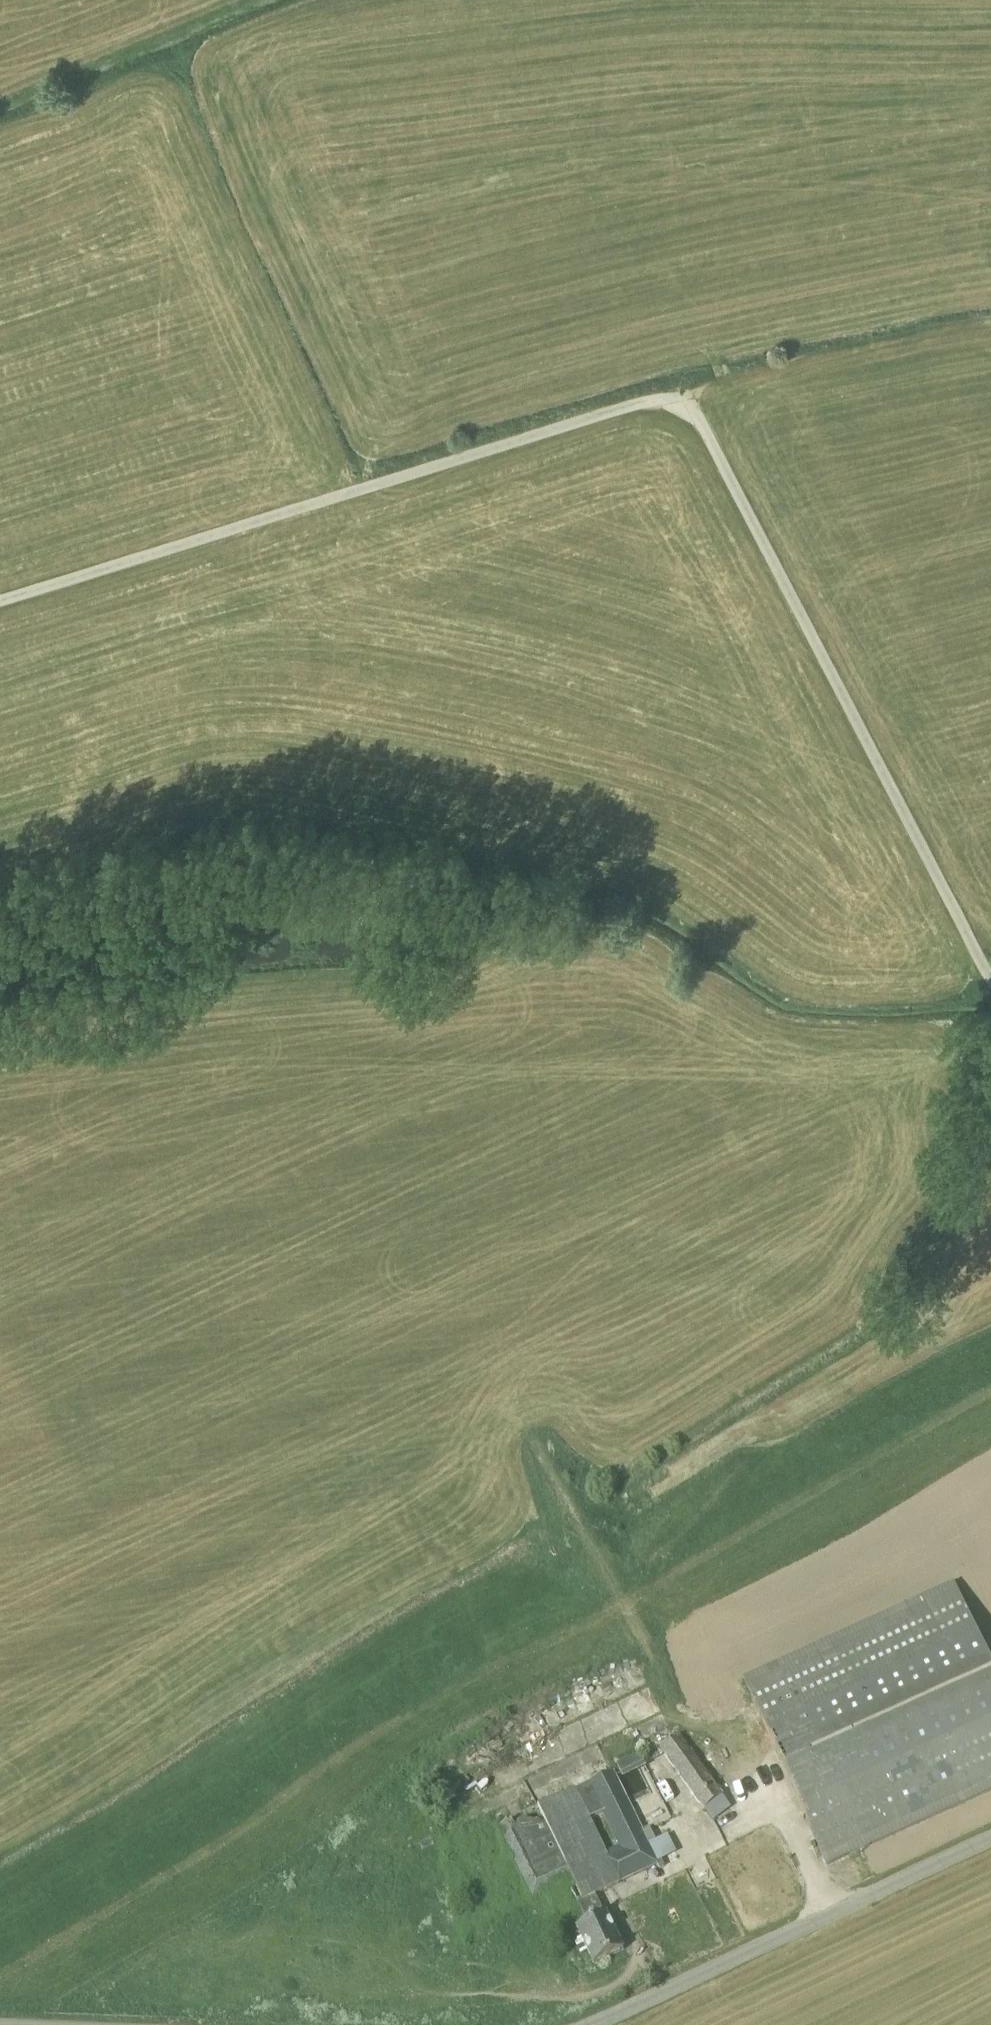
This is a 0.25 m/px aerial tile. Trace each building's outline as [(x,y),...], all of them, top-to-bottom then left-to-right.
[(990,1791),(990,1669),(953,1584),(745,1678),(829,1864),(990,1791)] [(632,1666),(638,1690),(652,1686),(646,1662),(632,1666)] [(590,1689),(596,1701),(629,1683),(622,1671),(590,1689)] [(721,1794),(679,1736),(660,1750),(704,1810),(722,1797),(727,1804),(737,1796),(730,1787),(721,1794)] [(475,1773),(495,1761),(480,1737),(460,1749),(475,1773)] [(657,1866),(613,1774),(590,1785),(620,1849),(607,1855),(576,1792),(499,1829),(533,1899),(572,1881),(583,1902),(578,1904),(588,1925),(577,1930),(594,1966),(624,1952),(607,1916),(605,1917),(595,1897),(620,1885),(620,1884),(657,1866)] [(701,1831),(686,1834),(688,1846),(704,1843),(701,1831)]
